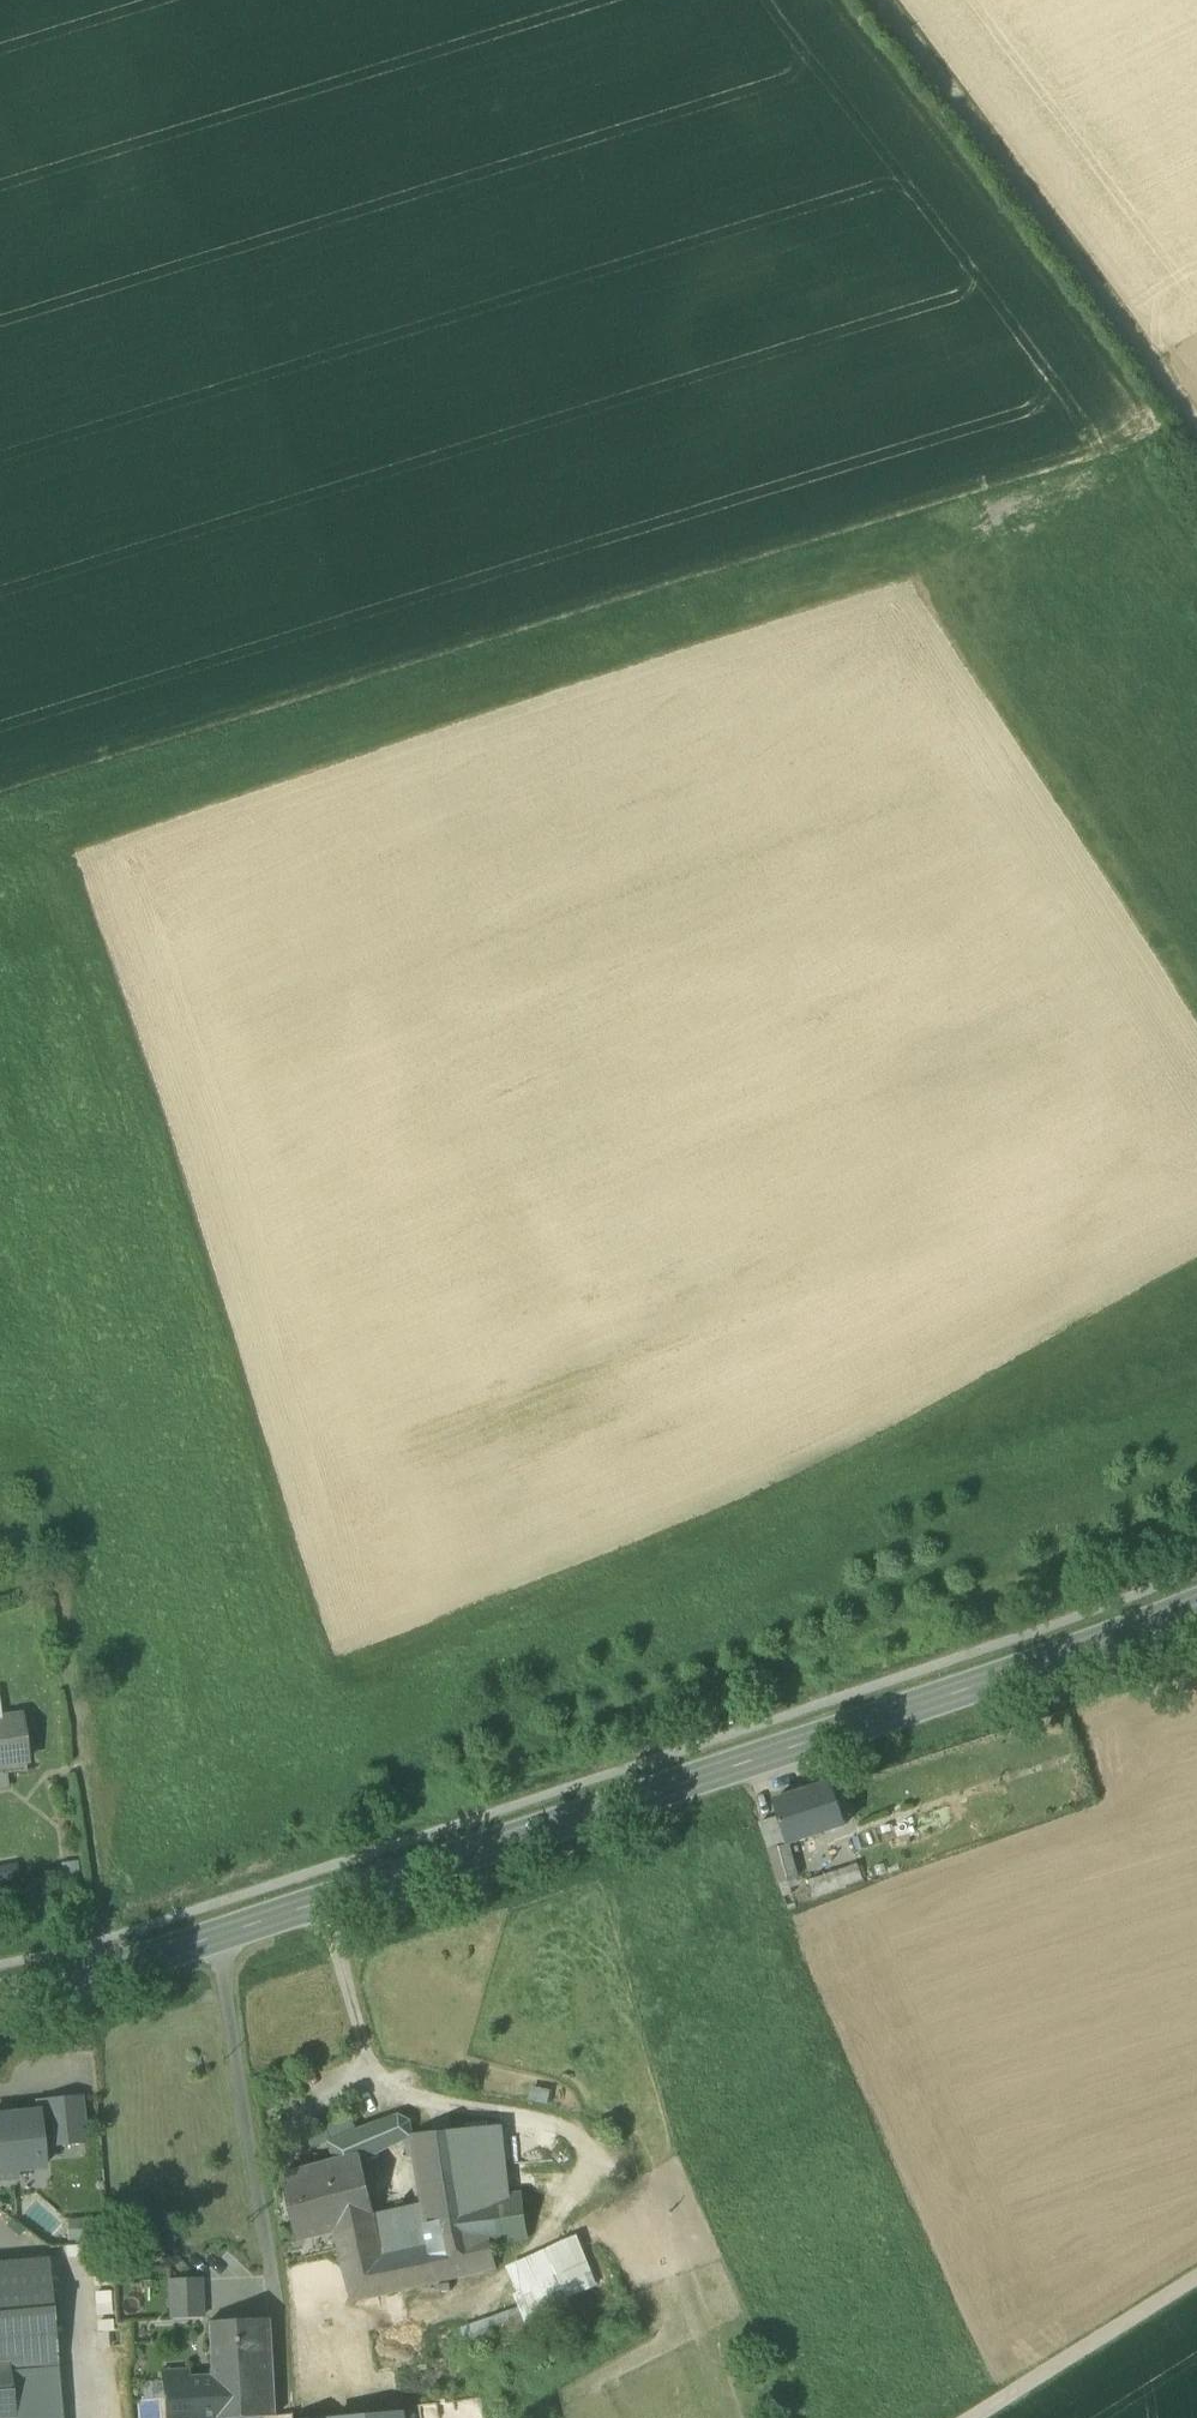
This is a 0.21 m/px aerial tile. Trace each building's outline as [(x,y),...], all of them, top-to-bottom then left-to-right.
[(26,1762),(20,1717),(0,1719),(0,1766),(26,1762)] [(26,1762),(0,1766),(0,1789),(7,1788),(6,1775),(27,1772),(26,1762)] [(777,1815),(787,1844),(844,1825),(830,1783),(773,1802),(777,1815)] [(798,1877),(787,1844),(777,1815),(759,1821),(768,1850),(779,1883),(798,1877)] [(78,1861),(60,1864),(63,1880),(80,1877),(78,1861)] [(0,1867),(0,1885),(20,1882),(17,1864),(0,1867)] [(807,1882),(815,1903),(864,1885),(857,1865),(807,1882)] [(550,2091),(530,2086),(527,2101),(547,2105),(550,2091)] [(36,2113),(37,2113),(41,2146),(84,2142),(80,2099),(35,2103),(36,2113)] [(322,2127),(327,2142),(363,2129),(356,2110),(321,2122),(322,2127)] [(37,2113),(36,2113),(0,2117),(0,2172),(15,2170),(43,2168),(41,2146),(37,2113)] [(398,2116),(389,2120),(394,2144),(411,2137),(410,2135),(409,2122),(398,2116)] [(389,2120),(369,2127),(377,2153),(394,2144),(389,2120)] [(410,2135),(411,2137),(421,2203),(427,2240),(487,2228),(523,2221),(520,2193),(504,2196),(497,2126),(410,2135)] [(327,2142),(322,2127),(304,2133),(309,2148),(327,2142)] [(361,2161),(377,2153),(369,2127),(363,2129),(327,2142),(334,2162),(329,2164),(327,2186),(334,2231),(350,2302),(496,2269),(490,2244),(487,2228),(427,2240),(428,2245),(382,2256),(372,2214),(363,2174),(361,2161)] [(380,2166),(377,2153),(361,2161),(363,2174),(380,2166)] [(284,2175),(297,2240),(334,2231),(327,2186),(329,2164),(284,2175)] [(0,2172),(0,2181),(16,2179),(15,2170),(0,2172)] [(427,2240),(421,2203),(372,2214),(382,2256),(428,2245),(427,2240)] [(101,2218),(67,2219),(67,2242),(101,2241),(101,2218)] [(523,2221),(487,2228),(490,2244),(525,2238),(523,2221)] [(576,2235),(504,2270),(521,2308),(528,2326),(597,2288),(576,2235)] [(46,2264),(0,2268),(0,2365),(9,2364),(16,2417),(60,2417),(46,2264)] [(169,2281),(171,2319),(202,2318),(200,2280),(169,2281)] [(461,2329),(468,2349),(528,2328),(528,2326),(521,2308),(461,2329)] [(208,2322),(212,2379),(230,2378),(273,2376),(270,2319),(208,2322)] [(9,2364),(0,2365),(0,2417),(16,2417),(9,2364)] [(230,2378),(232,2417),(236,2417),(275,2416),(273,2376),(230,2378)] [(230,2378),(212,2379),(163,2382),(165,2401),(166,2417),(232,2417),(230,2378)] [(165,2401),(163,2382),(145,2383),(147,2402),(165,2401)]
